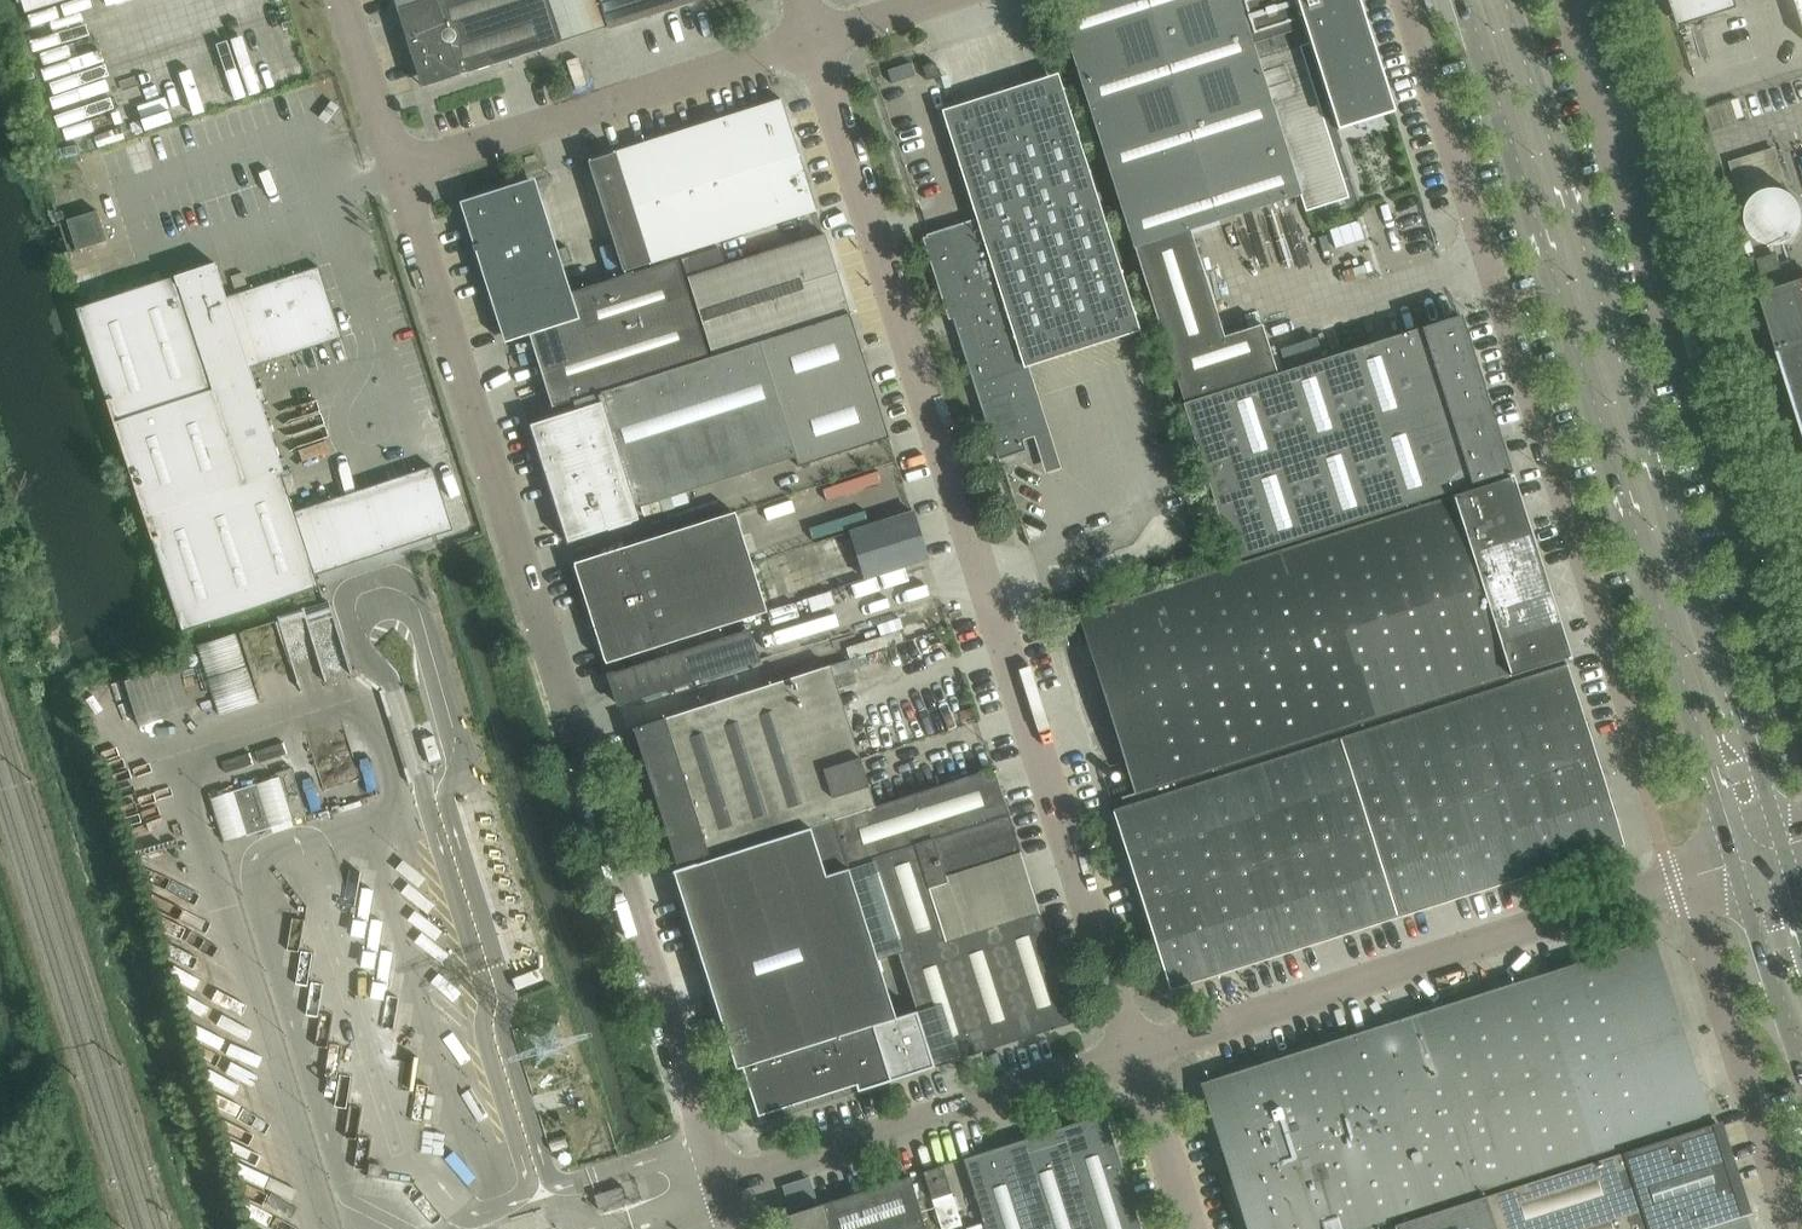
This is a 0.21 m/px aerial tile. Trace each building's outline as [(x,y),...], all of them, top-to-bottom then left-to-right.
[(26,13),(68,0),(22,0),(26,13)] [(397,10),(425,1),(428,0),(394,0),(397,10)] [(397,10),(419,77),(422,88),(561,44),(547,0),(428,0),(425,1),(397,10)] [(609,29),(700,0),(599,0),(609,29)] [(1059,12),(1184,403),(1277,373),(1262,325),(1224,337),(1190,230),(1338,183),(1295,49),(1311,44),(1338,129),(1393,112),(1357,0),(1097,0),(1059,12)] [(1681,27),(1741,8),(1738,0),(1668,0),(1670,4),(1674,3),(1681,27)] [(923,67),(927,82),(940,78),(935,63),(923,67)] [(1024,441),(1034,438),(1035,439),(1036,440),(1037,441),(1038,441),(1040,441),(1041,440),(1043,439),(1043,438),(1044,436),(1043,434),(1042,433),(1041,432),(1019,362),(1027,360),(1133,326),(1055,83),(949,117),(982,219),(977,221),(977,219),(926,236),(998,461),(1027,452),(1024,441)] [(588,162),(623,273),(817,211),(782,100),(588,162)] [(475,253),(476,253),(505,344),(530,336),(553,408),(709,359),(678,261),(634,275),(571,293),(535,179),(460,203),(474,246),(473,247),(475,253)] [(1749,219),(1750,224),(1751,229),(1754,234),(1756,236),(1758,238),(1763,242),(1768,244),(1773,245),(1776,245),(1779,245),(1784,244),(1789,243),(1792,241),(1794,239),(1798,236),(1801,231),(1801,204),(1800,200),(1798,198),(1796,196),(1791,192),(1786,190),(1781,189),(1778,189),(1775,189),(1770,190),(1767,190),(1764,192),(1760,195),(1756,198),(1754,201),(1752,203),(1750,208),(1749,213),(1749,219)] [(67,221),(77,252),(108,242),(98,212),(67,221)] [(849,313),(825,235),(688,279),(713,356),(849,313)] [(1788,285),(1778,253),(1758,260),(1768,291),(1761,293),(1780,351),(1779,351),(1779,353),(1780,353),(1801,422),(1801,280),(1788,285)] [(216,264),(76,309),(183,632),(320,587),(316,576),(454,531),(433,467),(295,512),(282,474),(284,473),(261,402),(266,401),(262,389),(257,390),(250,369),(342,338),(319,268),(227,298),(216,264)] [(530,426),(567,543),(639,520),(636,509),(795,458),(798,467),(889,438),(849,314),(574,402),(576,411),(530,426)] [(1183,404),(1233,561),(1509,473),(1460,316),(1422,328),(1183,404)] [(1450,498),(1507,676),(1567,657),(1511,478),(1450,498)] [(1507,676),(1450,498),(1082,614),(1084,620),(1085,619),(1100,668),(1129,659),(1152,731),(1123,740),(1139,787),(1137,788),(1139,794),(1507,676)] [(851,532),(866,580),(928,560),(913,512),(851,532)] [(574,564),(606,664),(766,612),(735,514),(574,564)] [(312,601),(312,645),(367,645),(367,600),(312,601)] [(609,676),(619,705),(758,662),(749,631),(726,639),(723,627),(652,650),(655,662),(609,676)] [(242,632),(200,644),(220,713),(261,701),(242,632)] [(140,725),(193,708),(178,662),(126,679),(140,725)] [(1170,991),(1201,981),(1537,873),(1624,846),(1567,665),(1113,810),(1170,991)] [(833,820),(876,807),(870,789),(871,788),(870,784),(868,784),(832,673),(830,667),(633,729),(633,731),(634,731),(671,845),(671,847),(672,847),(679,868),(677,868),(678,870),(810,828),(833,820)] [(277,773),(293,822),(308,817),(292,768),(277,773)] [(994,770),(876,807),(833,820),(848,866),(917,844),(1009,815),(994,770)] [(233,792),(247,836),(272,829),(258,784),(233,792)] [(1009,815),(917,844),(930,888),(1022,858),(1009,815)] [(896,1019),(878,960),(848,866),(833,820),(810,828),(833,899),(854,967),(891,1081),(934,1067),(917,1013),(896,1019)] [(891,1081),(854,967),(833,899),(810,828),(678,870),(673,872),(736,1070),(742,1068),(758,1117),(856,1086),(858,1092),(891,1081)] [(917,1013),(934,1067),(982,1052),(946,937),(930,888),(917,844),(848,866),(878,960),(898,954),(917,1013)] [(930,888),(946,937),(1037,908),(1022,858),(930,888)] [(946,937),(982,1052),(1075,1023),(1037,908),(946,937)] [(1247,1228),(1367,1228),(1597,1156),(1711,1119),(1654,939),(1200,1084),(1247,1228)] [(1104,1116),(1105,1116),(1105,1114),(964,1159),(984,1224),(968,1228),(1140,1228),(1104,1116)] [(1745,1215),(1746,1215),(1716,1122),(1486,1196),(1486,1197),(1496,1228),(1702,1228),(1745,1215)] [(370,1164),(368,1176),(380,1178),(382,1166),(370,1164)] [(924,1172),(933,1201),(952,1194),(943,1166),(924,1172)] [(785,1228),(926,1228),(910,1177),(782,1218),(785,1228)] [(595,1196),(600,1211),(628,1202),(624,1187),(595,1196)] [(1486,1197),(1394,1226),(1395,1228),(1496,1228),(1486,1197)] [(1702,1228),(1749,1228),(1745,1215),(1702,1228)]
